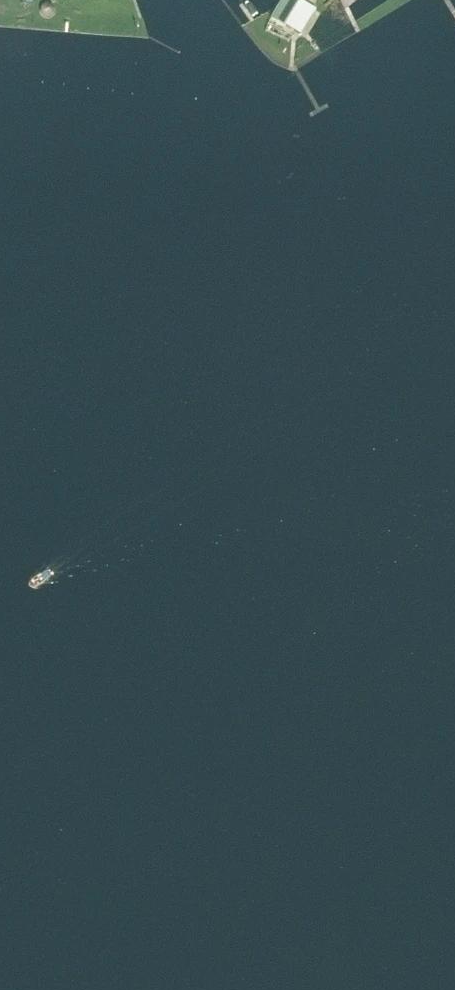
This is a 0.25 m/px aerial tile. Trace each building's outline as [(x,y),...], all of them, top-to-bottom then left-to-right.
[(344,10),(357,0),(339,0),(344,10)]
